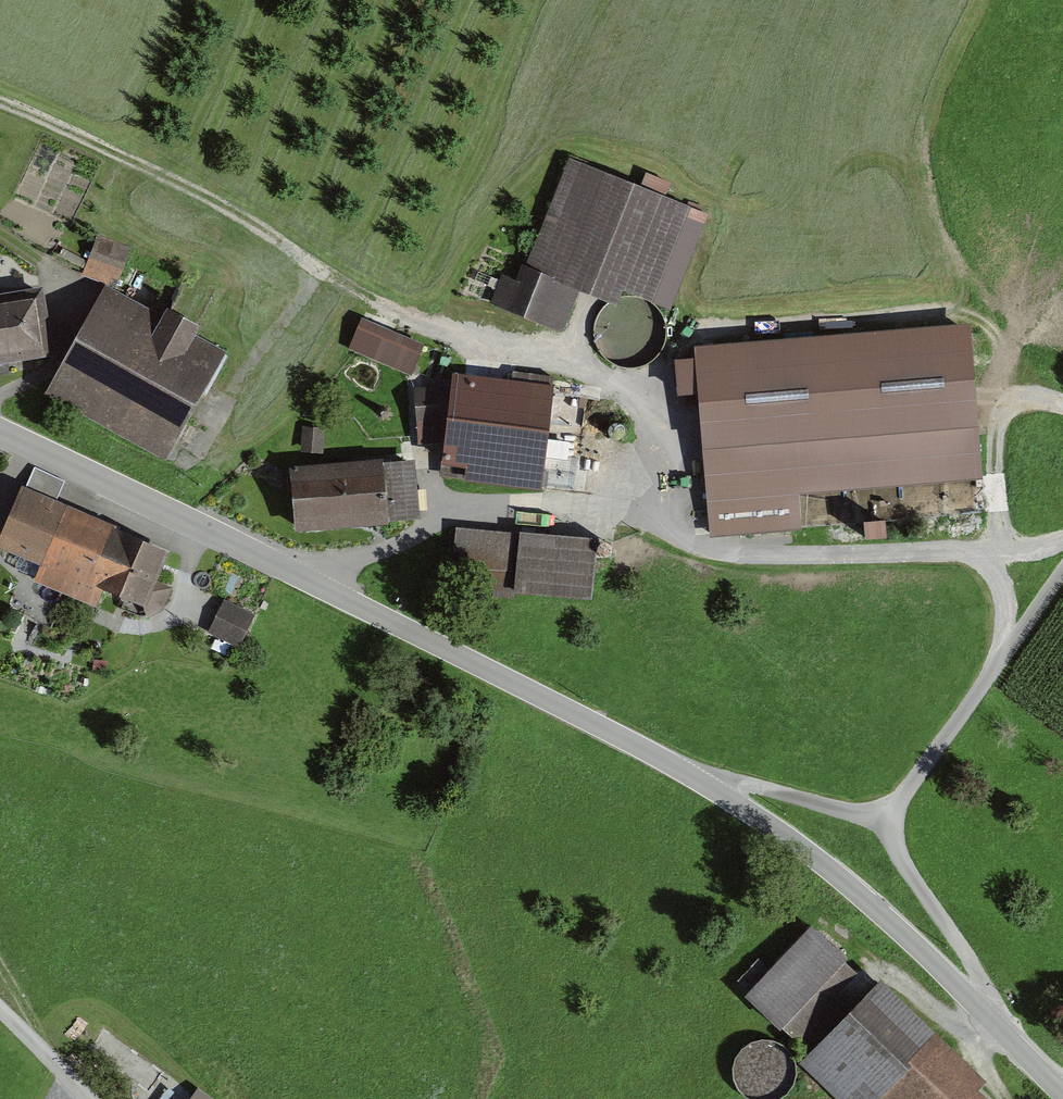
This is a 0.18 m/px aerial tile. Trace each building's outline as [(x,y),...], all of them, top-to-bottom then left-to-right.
[(715,220),(579,166),(531,288),(515,282),(505,307),(573,334),(589,293),(634,311),(640,296),(679,311),(715,220)] [(108,243),(93,277),(123,290),(138,256),(108,243)] [(0,305),(0,369),(64,360),(55,297),(0,305)] [(109,301),(61,395),(181,456),(230,362),(109,301)] [(367,329),(359,352),(428,376),(436,352),(367,329)] [(986,334),(709,359),(725,533),(1002,509),(986,334)] [(572,396),(467,384),(456,477),(561,489),(572,396)] [(300,474),(304,531),(409,522),(404,465),(300,474)] [(180,555),(35,501),(13,562),(157,615),(180,555)] [(887,541),(888,525),(867,524),(867,541),(887,541)] [(610,545),(469,536),(466,587),(607,596),(610,545)] [(263,620),(231,607),(221,634),(253,646),(263,620)] [(818,930),(757,998),(809,1044),(870,975),(818,930)] [(875,991),(817,1056),(866,1098),(998,1098),(875,991)]
